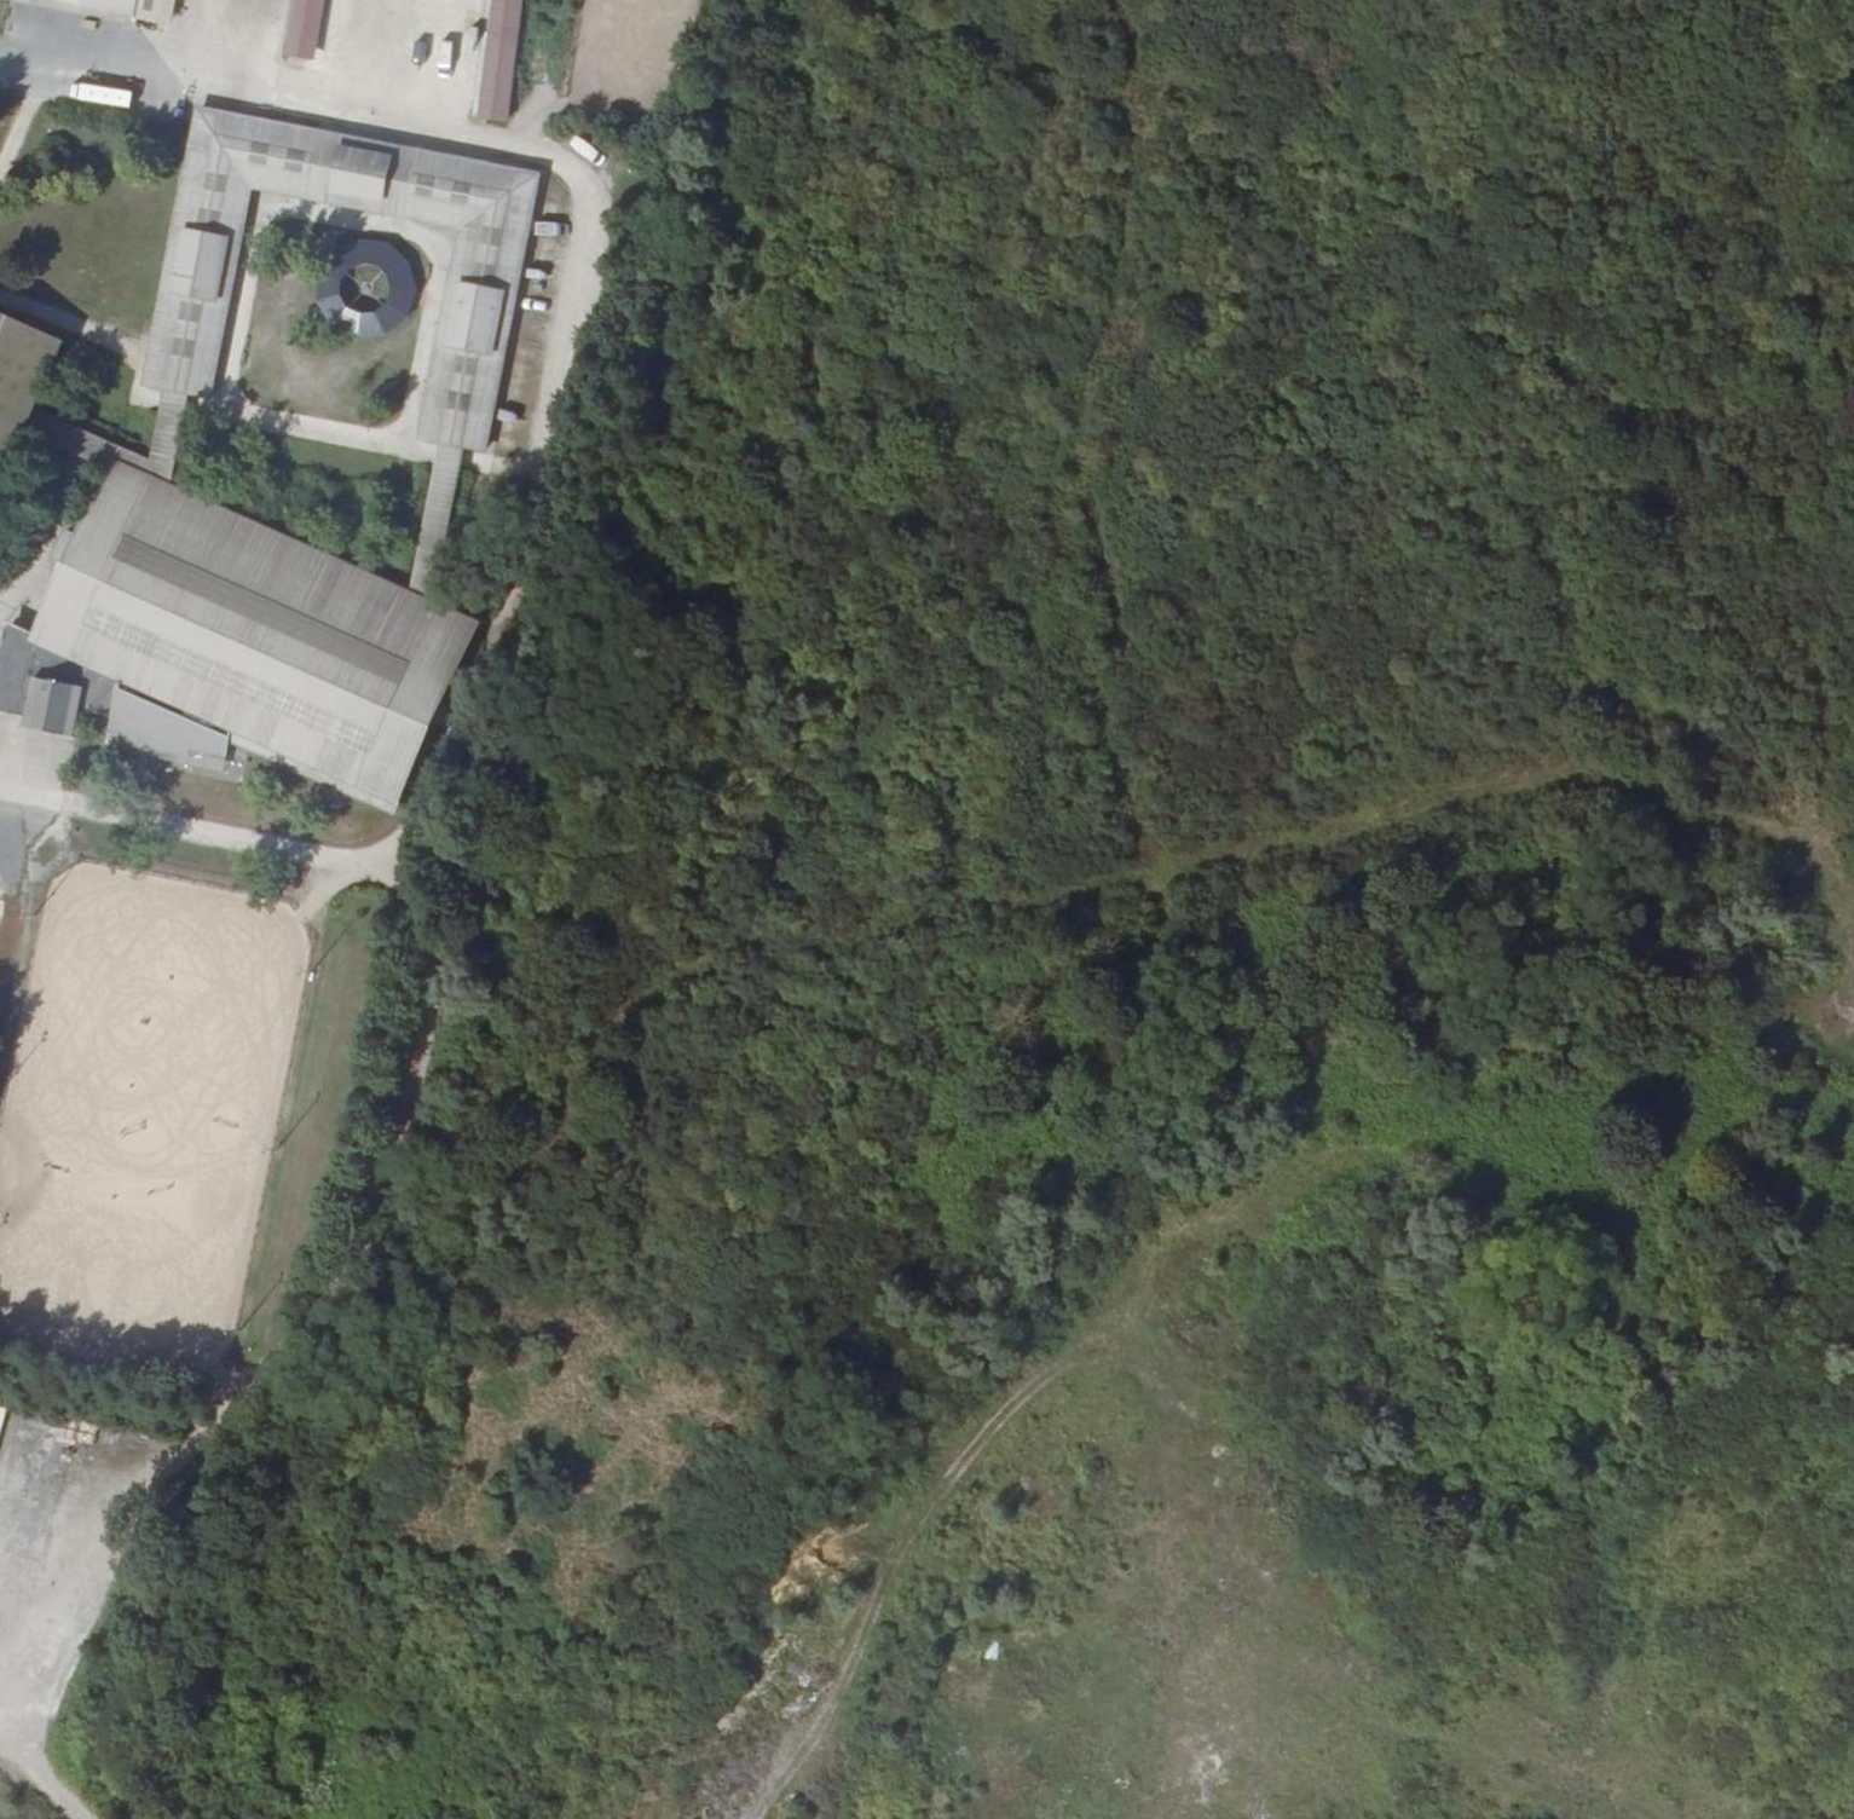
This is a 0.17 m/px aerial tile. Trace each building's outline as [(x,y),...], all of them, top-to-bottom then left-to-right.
[(165,23),(170,0),(43,0),(165,23)] [(480,116),(508,121),(532,0),(503,0),(480,116)] [(422,438),(443,442),(467,447),(487,451),(541,175),(202,109),(148,382),(165,389),(191,393),(214,397),(252,186),(463,227),(422,438)] [(227,773),(229,757),(232,756),(233,738),(250,746),(397,812),(479,620),(436,602),(467,447),(443,442),(415,591),(174,484),(191,393),(165,389),(153,461),(38,408),(64,343),(0,313),(0,492),(27,433),(113,469),(85,536),(71,529),(64,540),(68,542),(64,552),(60,551),(55,563),(70,570),(41,635),(10,621),(1,664),(0,664),(0,710),(30,717),(28,729),(79,737),(82,717),(114,722),(108,750),(132,753),(180,763),(190,765),(227,773)] [(71,1427),(35,1419),(0,1563),(0,1584),(31,1592),(71,1427)]
